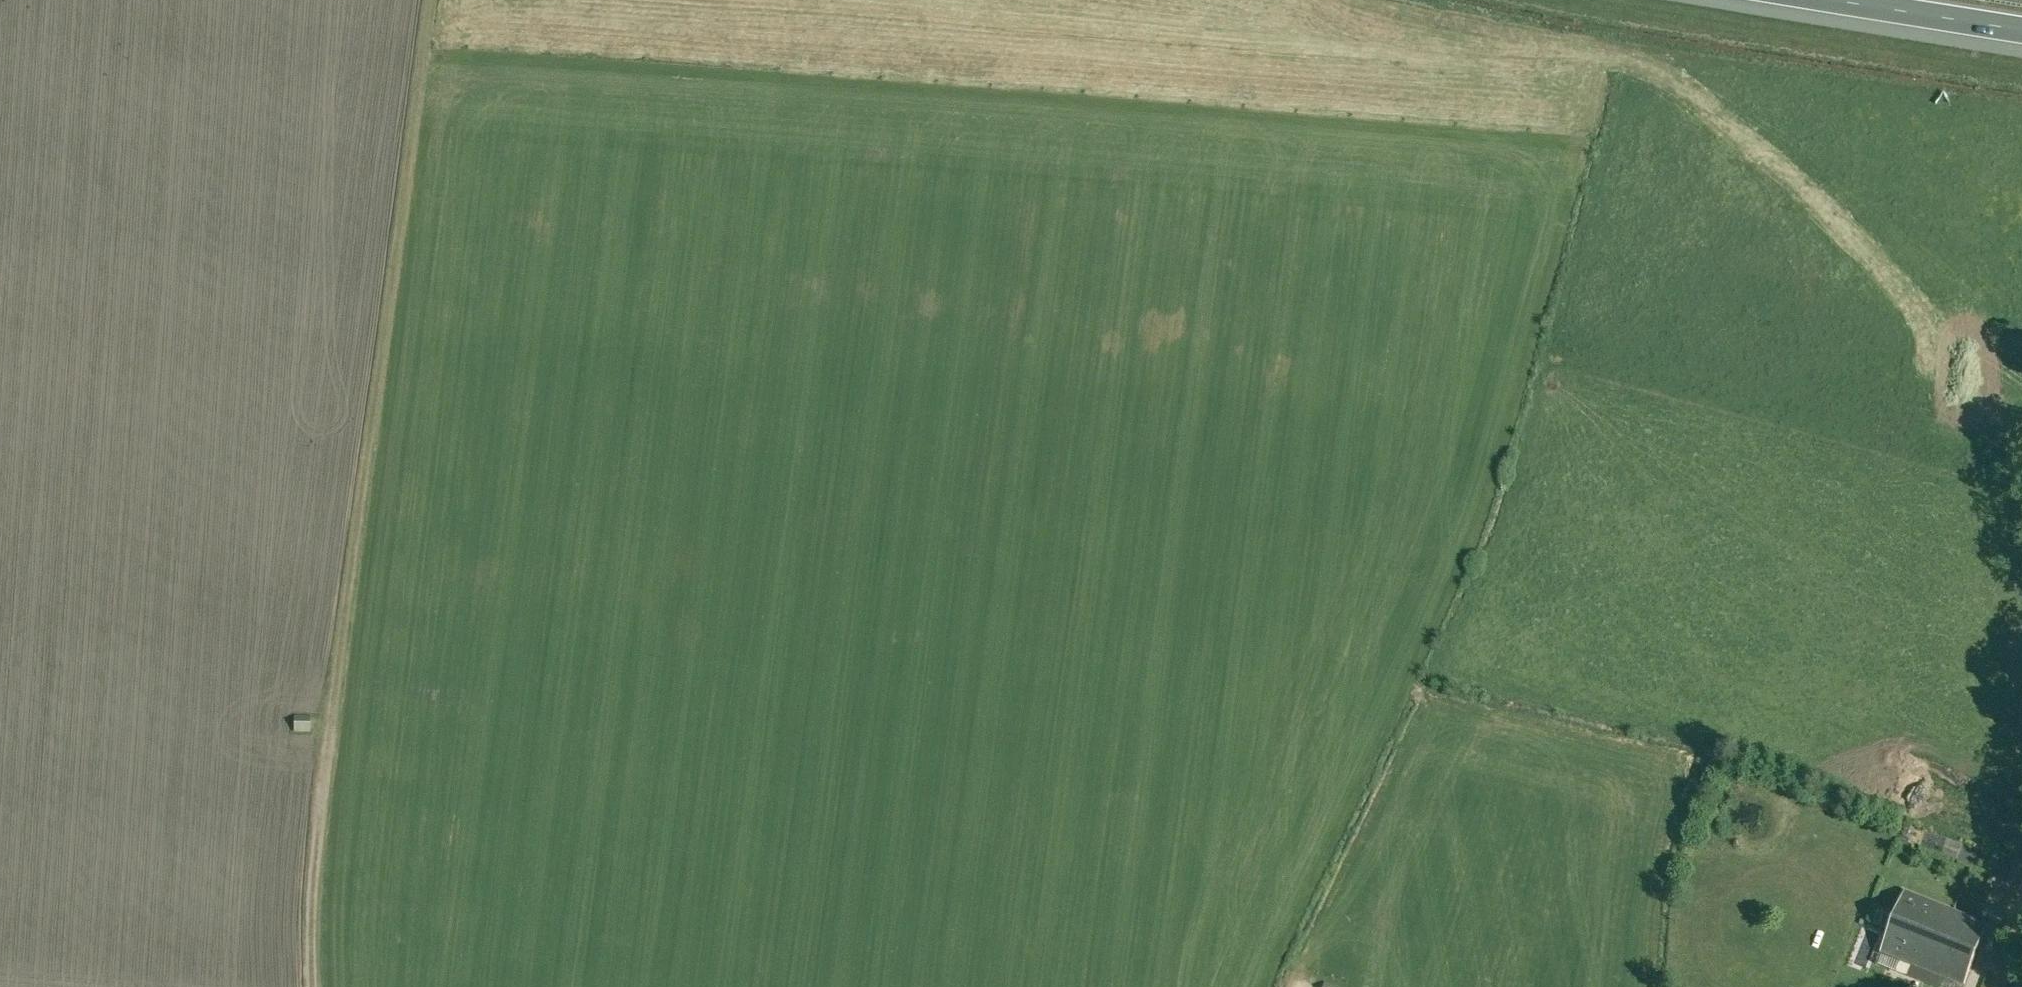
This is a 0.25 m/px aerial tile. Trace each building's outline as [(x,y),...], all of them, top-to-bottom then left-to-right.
[(311,716),(295,715),(294,732),(310,733),(311,716)] [(1881,953),(1966,984),(1990,923),(1906,889),(1881,953)]
